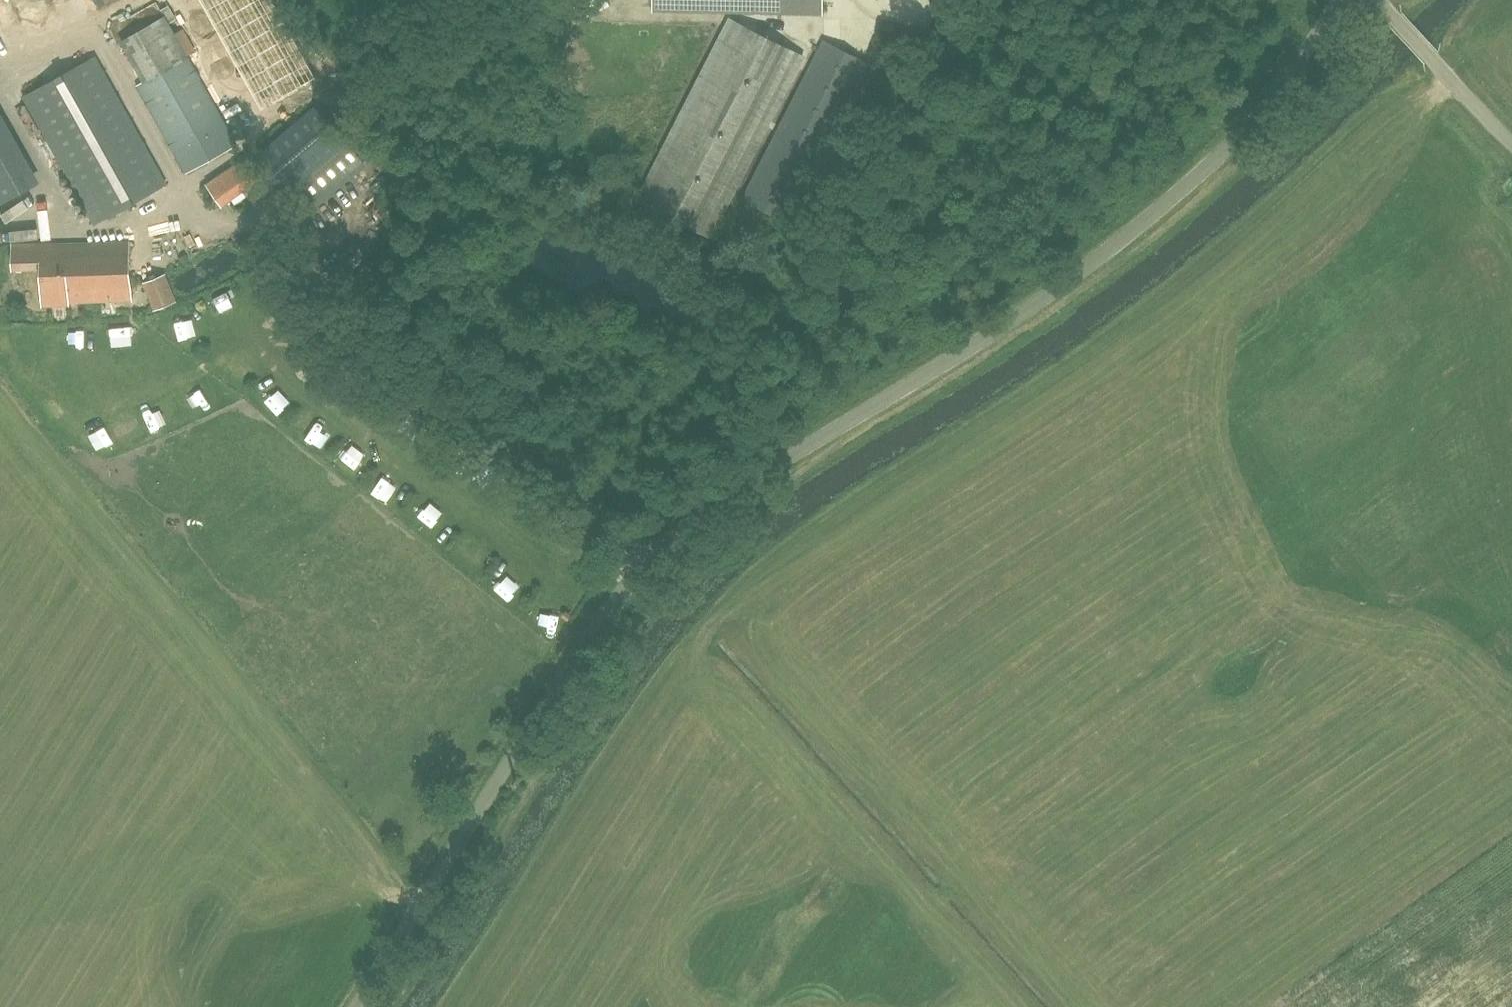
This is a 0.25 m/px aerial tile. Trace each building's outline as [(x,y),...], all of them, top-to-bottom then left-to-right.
[(114,13),(118,24),(152,11),(148,0),(114,13)] [(822,13),(823,0),(652,0),(652,11),(822,13)] [(145,81),(138,85),(187,173),(237,145),(165,16),(122,40),(145,81)] [(802,56),(729,19),(638,198),(711,235),(802,56)] [(824,40),(743,199),(787,222),(868,63),(824,40)] [(95,57),(24,96),(96,224),(166,184),(95,57)] [(305,213),(365,161),(314,103),(255,155),(305,213)] [(15,186),(0,151),(0,192),(15,186)] [(248,157),(208,186),(221,205),(261,177),(248,157)] [(162,252),(163,238),(148,237),(147,250),(162,252)] [(69,303),(69,301),(132,299),(129,242),(12,245),(13,270),(41,269),(43,305),(69,303)] [(166,275),(143,283),(154,311),(176,302),(166,275)]
